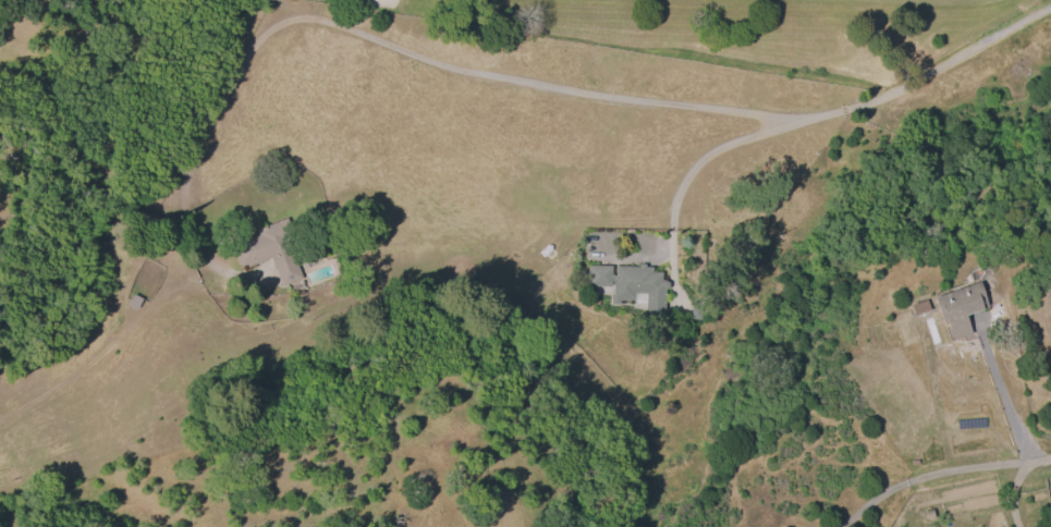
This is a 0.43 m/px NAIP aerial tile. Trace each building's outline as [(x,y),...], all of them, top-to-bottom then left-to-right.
[(301,277),(281,218),(255,228),(257,234),(232,243),(240,267),(270,256),(279,284),(301,277)] [(612,273),(614,273),(614,265),(637,265),(637,262),(644,262),(644,265),(650,265),(650,270),(660,270),(660,273),(660,279),(663,279),(667,281),(667,286),(663,289),(662,317),(644,317),(645,292),(633,292),(632,298),(619,298),(618,303),(609,303),(609,293),(611,293),(612,274),(612,273)] [(612,273),(611,279),(610,279),(610,284),(587,284),(587,264),(610,265),(610,273),(612,273)] [(978,280),(987,305),(963,314),(969,331),(952,338),(945,318),(941,320),(932,296),(978,280)] [(926,298),(929,309),(914,315),(909,304),(926,298)] [(699,301),(699,319),(689,319),(689,301),(699,301)]
